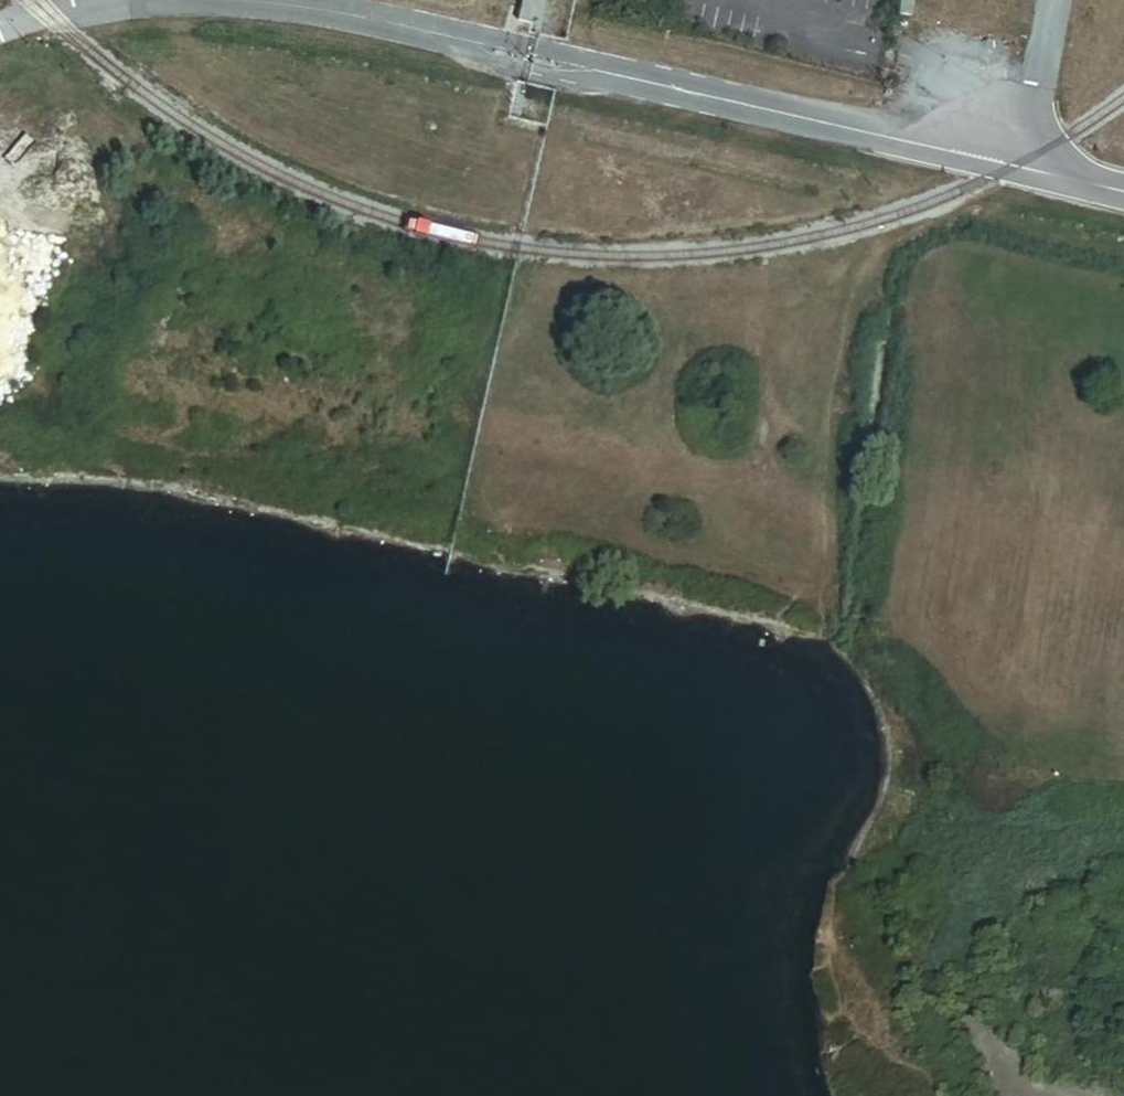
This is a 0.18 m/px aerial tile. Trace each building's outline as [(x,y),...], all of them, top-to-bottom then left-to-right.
[(902,15),(913,17),(916,2),(905,0),(904,0),(902,15)]
